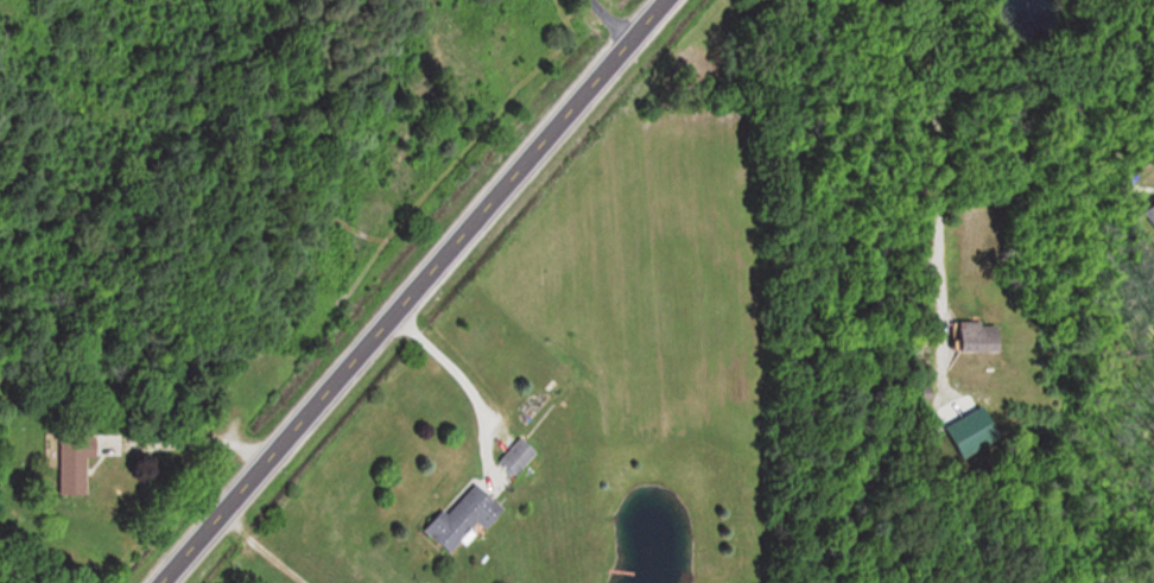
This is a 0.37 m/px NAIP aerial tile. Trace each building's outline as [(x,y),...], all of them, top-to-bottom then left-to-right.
[(1004,351),(1004,323),(959,323),(959,351),(1004,351)] [(44,435),(44,461),(60,461),(60,495),(88,495),(88,458),(97,458),(97,435),(44,435)] [(451,554),(482,522),(489,529),(506,511),(474,480),(426,531),(451,554)]
